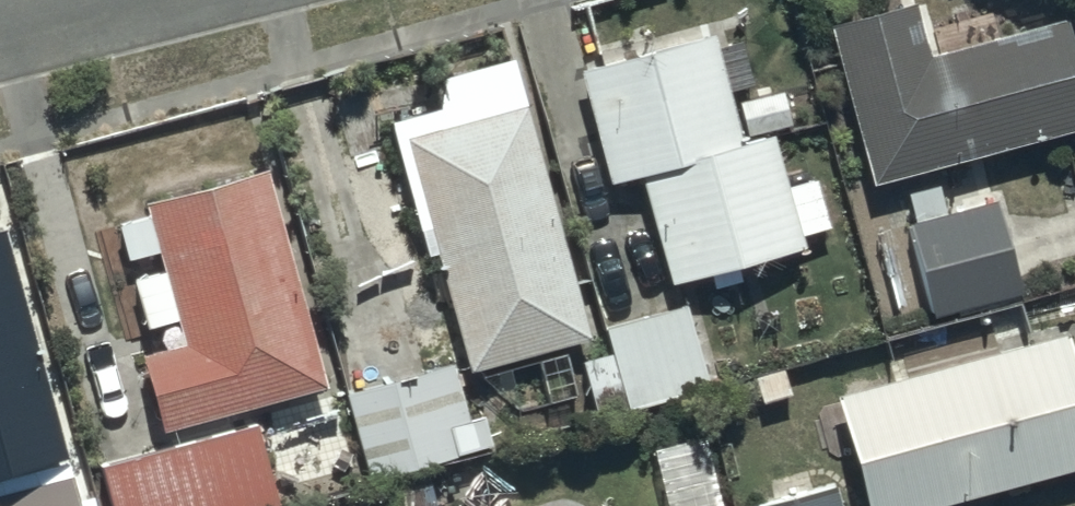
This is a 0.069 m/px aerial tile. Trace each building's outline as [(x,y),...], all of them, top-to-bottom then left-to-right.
[(825,26),(867,183),(1074,126),(1074,76),(1059,16),(922,53),(909,3),(825,26)] [(704,36),(573,70),(602,183),(636,174),(665,285),(705,275),(709,289),(739,281),(735,266),(797,249),(793,234),(827,225),(814,176),(781,185),(767,133),(774,131),(767,106),(744,112),(751,137),(732,142),(704,36)] [(422,257),(428,255),(462,367),(581,333),(502,55),(433,74),(432,110),(389,123),(382,125),(422,257)] [(259,169),(141,202),(146,219),(111,229),(119,257),(152,248),(158,271),(127,279),(141,329),(173,321),(180,344),(136,356),(157,430),(319,385),(259,169)] [(992,202),(902,225),(926,315),(1015,293),(992,202)] [(56,458),(0,239),(0,472),(56,458)] [(605,353),(579,360),(594,415),(707,385),(686,306),(599,329),(605,353)] [(830,394),(860,505),(924,505),(1074,466),(1074,401),(1057,333),(830,394)] [(452,364),(342,396),(366,479),(485,445),(477,415),(467,418),(452,364)] [(170,446),(93,467),(104,505),(266,505),(274,504),(252,423),(231,429),(228,417),(167,434),(170,446)] [(0,494),(0,505),(73,505),(65,476),(0,494)] [(749,505),(838,505),(832,484),(749,505)]
